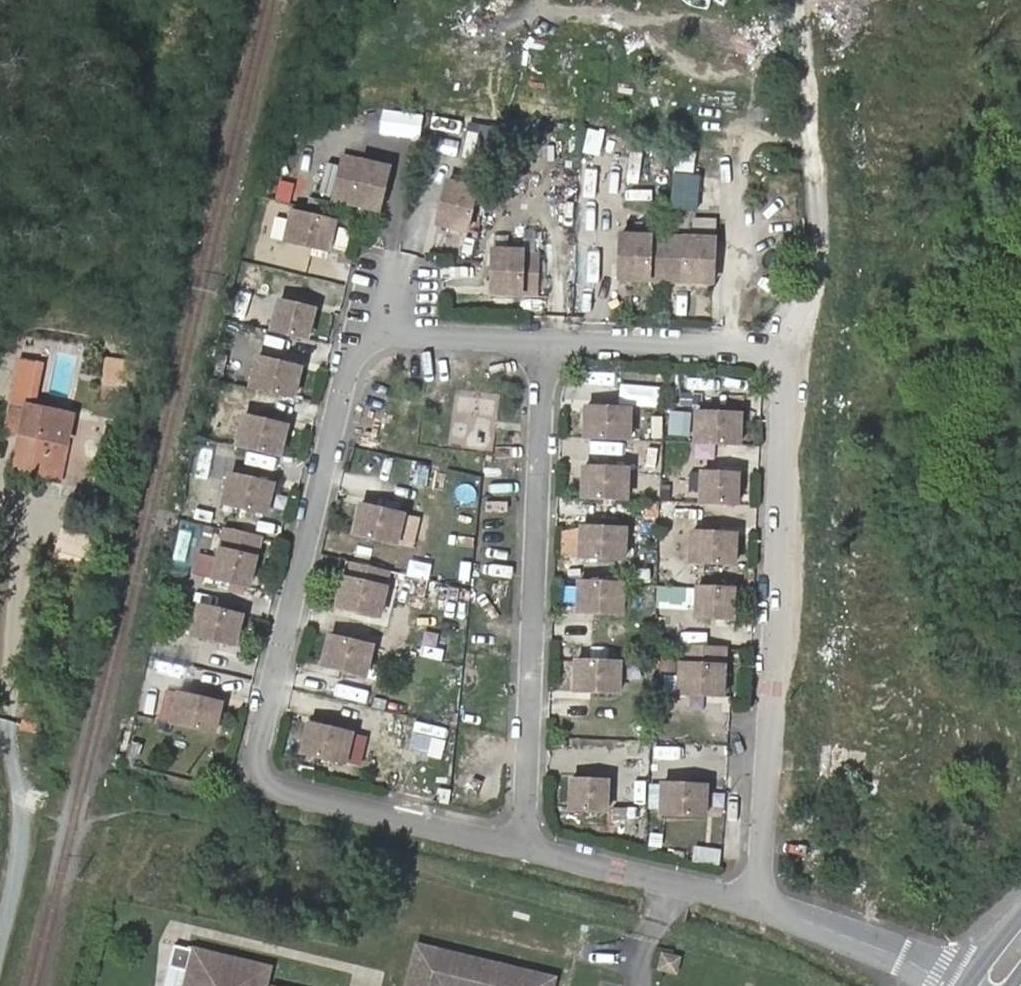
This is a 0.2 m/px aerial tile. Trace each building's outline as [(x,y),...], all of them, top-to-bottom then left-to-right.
[(400,144),(424,148),(430,113),(406,110),(400,144)] [(368,112),(366,127),(399,129),(400,115),(368,112)] [(343,156),(340,170),(333,199),(379,210),(389,168),(389,167),(343,156)] [(577,209),(590,210),(593,179),(579,178),(577,209)] [(471,232),(481,189),(452,182),(442,225),(471,232)] [(329,249),(336,220),(293,210),(286,239),(329,249)] [(715,220),(688,218),(687,235),(714,237),(715,220)] [(710,281),(711,237),(617,234),(616,278),(710,281)] [(489,294),(509,295),(519,295),(538,295),(540,253),(541,252),(520,251),(490,250),(490,256),(489,294)] [(308,337),(310,329),(315,308),(280,299),(273,328),(276,329),(308,337)] [(252,385),(281,392),(295,395),(295,392),(301,366),(259,356),(252,385)] [(493,450),(498,393),(452,389),(448,447),(493,450)] [(70,415),(27,407),(14,468),(45,475),(52,442),(64,444),(70,415)] [(625,439),(626,409),(582,408),(581,438),(625,439)] [(736,442),(737,412),(693,411),(692,441),(736,442)] [(238,443),(260,449),(281,453),(288,424),(262,418),(245,414),(238,443)] [(64,444),(52,442),(45,475),(57,477),(64,444)] [(710,461),(711,448),(679,447),(678,459),(710,461)] [(426,488),(429,465),(412,463),(409,485),(426,488)] [(623,499),(624,469),(580,468),(579,498),(623,499)] [(734,502),(735,472),(699,471),(698,501),(734,502)] [(274,483),(258,479),(231,472),(224,502),(255,509),(267,512),(274,483)] [(395,545),(402,516),(360,506),(353,535),(395,545)] [(660,522),(659,553),(672,553),(673,522),(660,522)] [(214,576),(248,584),(249,585),(261,536),(253,534),(226,528),(214,576)] [(621,559),(622,529),(578,528),(578,558),(621,559)] [(732,562),(733,532),(689,531),(688,561),(732,562)] [(83,539),(63,535),(58,557),(78,561),(83,539)] [(378,618),(385,589),(342,578),(338,596),(337,608),(378,618)] [(620,614),(621,584),(577,582),(576,612),(620,614)] [(731,617),(732,587),(695,586),(695,616),(731,617)] [(235,643),(242,614),(200,604),(193,633),(235,643)] [(364,676),(371,647),(328,637),(321,666),(364,676)] [(722,693),(723,646),(679,644),(678,691),(722,693)] [(618,693),(618,663),(574,661),(574,691),(618,693)] [(626,682),(647,683),(648,666),(628,664),(626,682)] [(215,731),(222,701),(179,691),(172,720),(215,731)] [(343,764),(350,734),(308,724),(301,754),(343,764)] [(847,740),(831,739),(829,773),(846,774),(847,740)] [(625,765),(626,753),(595,751),(594,764),(625,765)] [(631,804),(644,804),(645,774),(632,774),(631,804)] [(606,811),(607,781),(571,780),(570,810),(606,811)] [(707,814),(707,784),(663,783),(663,813),(707,814)] [(605,816),(605,829),(634,830),(634,816),(605,816)] [(659,949),(654,968),(676,974),(681,955),(659,949)] [(549,981),(416,952),(408,985),(548,985),(549,981)] [(267,970),(193,953),(189,974),(195,976),(193,985),(263,985),(267,970)]
